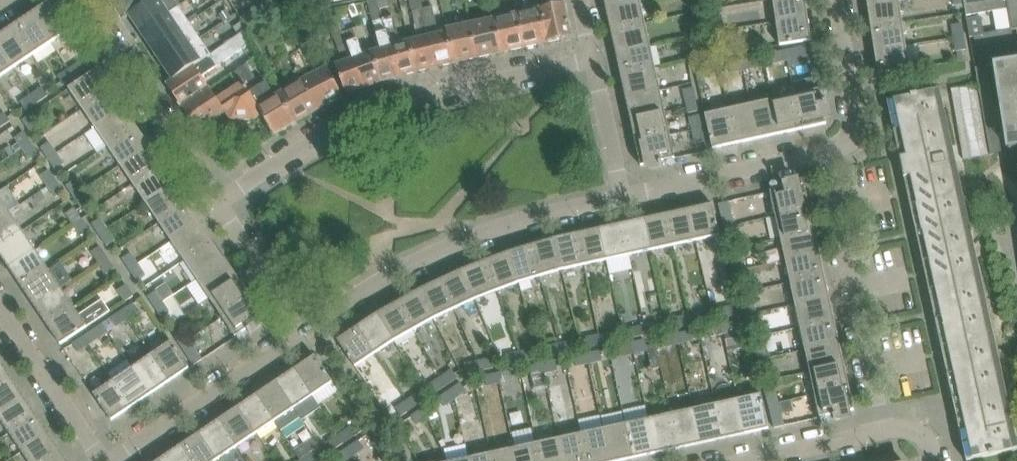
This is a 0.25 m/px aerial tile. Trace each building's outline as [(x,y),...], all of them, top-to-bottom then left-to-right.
[(52,42),(71,29),(52,0),(33,13),(52,42)] [(130,16),(149,3),(147,0),(117,0),(112,3),(123,20),(130,16)] [(130,16),(140,32),(170,12),(180,5),(177,0),(154,0),(149,3),(130,16)] [(367,2),(374,24),(380,49),(373,52),(382,82),(399,77),(383,20),(380,9),(378,0),(375,0),(367,2)] [(387,0),(378,0),(380,9),(389,7),(387,0)] [(549,3),(539,5),(540,11),(546,43),(568,38),(567,34),(571,33),(563,0),(548,0),(549,3)] [(606,8),(611,30),(645,23),(640,0),(606,8)] [(704,10),(702,0),(692,0),(694,12),(704,10)] [(776,22),(808,18),(805,0),(773,0),(776,22)] [(902,23),(899,0),(896,0),(867,4),(871,27),(902,23)] [(1000,43),(1000,41),(999,41),(998,33),(1016,29),(1016,0),(963,0),(964,4),(970,38),(974,37),(975,47),(1000,43)] [(296,3),(282,6),(284,13),(297,10),(296,3)] [(180,5),(170,12),(140,32),(151,48),(191,21),(180,5)] [(433,7),(422,9),(423,12),(435,67),(453,63),(446,32),(439,34),(433,7)] [(342,8),(334,10),(337,18),(338,22),(346,20),(342,8)] [(419,38),(409,41),(417,71),(435,67),(423,12),(422,9),(413,11),(419,38)] [(227,10),(220,15),(224,22),(231,17),(227,10)] [(707,23),(704,10),(694,12),(697,25),(707,23)] [(518,15),(525,47),(546,43),(540,11),(518,15)] [(52,42),(33,13),(13,26),(33,55),(52,42)] [(500,53),(525,47),(518,15),(493,21),(500,53)] [(394,17),(383,20),(399,77),(417,71),(409,41),(401,43),(395,19),(394,17)] [(715,32),(724,30),(721,17),(716,18),(712,19),(715,32)] [(337,18),(327,21),(343,62),(335,65),(336,68),(346,95),(347,95),(363,88),(343,35),(338,22),(337,18)] [(780,45),(811,41),(808,18),(776,22),(780,45)] [(241,20),(232,26),(237,33),(246,27),(241,20)] [(151,48),(162,64),(201,37),(191,21),(151,48)] [(493,21),(470,26),(476,58),(500,53),(493,21)] [(611,30),(616,53),(650,45),(645,23),(611,30)] [(871,27),(874,50),(906,46),(902,23),(871,27)] [(952,25),(954,38),(963,36),(961,23),(952,25)] [(13,26),(0,35),(0,47),(14,68),(33,55),(13,26)] [(446,32),(453,63),(476,58),(470,26),(446,31),(446,32)] [(727,43),(724,30),(715,32),(718,45),(727,43)] [(353,32),(343,35),(363,88),(382,82),(373,52),(362,55),(353,32)] [(166,84),(182,108),(209,90),(201,78),(246,47),(248,46),(240,34),(201,61),(173,79),(166,84)] [(963,36),(954,38),(956,51),(966,49),(963,36)] [(162,64),(172,80),(212,53),(201,37),(162,64)] [(324,104),(327,105),(331,103),(335,100),(339,98),(343,96),(328,69),(314,77),(300,52),(297,54),(291,43),(282,48),(288,59),(317,108),(324,104)] [(616,53),(621,75),(655,68),(650,45),(616,53)] [(812,45),(786,50),(788,60),(813,54),(812,45)] [(874,50),(878,74),(909,69),(906,46),(874,50)] [(0,47),(0,77),(14,68),(0,47)] [(310,114),(311,111),(317,108),(288,59),(282,48),(274,53),(280,63),(277,64),(291,90),(281,96),(278,97),(294,124),(298,121),(310,114)] [(713,50),(700,53),(702,63),(715,60),(713,50)] [(772,63),(788,60),(786,50),(770,54),(771,58),(772,63)] [(689,65),(702,63),(700,53),(686,56),(689,65)] [(754,57),(741,60),(743,70),(756,67),(755,62),(754,57)] [(743,70),(741,60),(728,63),(729,68),(730,72),(743,70)] [(81,61),(70,68),(75,77),(87,69),(81,61)] [(1016,149),(1016,61),(993,65),(1006,151),(1016,149)] [(266,83),(258,87),(245,66),(235,72),(262,114),(261,114),(273,135),(281,131),(291,125),(294,124),(278,97),(276,98),(275,99),(266,83)] [(987,67),(987,66),(975,68),(977,76),(988,74),(987,67)] [(709,67),(695,70),(697,80),(711,77),(710,72),(709,67)] [(58,76),(64,85),(75,77),(70,68),(58,76)] [(621,75),(626,98),(660,90),(655,68),(621,75)] [(69,88),(82,107),(111,88),(98,69),(69,88)] [(237,88),(217,101),(224,113),(226,112),(232,120),(234,120),(243,120),(254,119),(261,114),(262,114),(235,72),(229,76),(237,88)] [(978,85),(989,83),(988,74),(977,76),(978,85)] [(980,93),(991,91),(989,83),(978,85),(980,93)] [(43,86),(31,94),(37,103),(49,95),(43,86)] [(686,101),(696,99),(693,87),(684,89),(686,101)] [(124,107),(111,88),(82,107),(95,127),(124,107)] [(209,90),(182,108),(197,131),(224,113),(217,101),(216,101),(209,90)] [(660,90),(626,98),(631,120),(665,113),(660,90)] [(796,95),(803,129),(826,124),(825,118),(830,116),(827,102),(821,103),(818,90),(796,95)] [(1013,426),(1013,425),(1016,424),(1016,415),(1012,392),(1008,392),(1011,403),(1008,403),(940,90),(934,91),(887,101),(908,198),(921,254),(966,460),(1016,450),(1016,442),(1013,426)] [(991,91),(980,93),(981,102),(992,100),(991,91)] [(20,102),(25,110),(37,103),(31,94),(20,102)] [(773,100),(781,134),(803,129),(796,95),(773,100)] [(698,111),(696,99),(686,101),(689,113),(698,111)] [(751,105),(758,139),(781,134),(773,100),(751,105)] [(992,100),(981,102),(983,110),(994,108),(992,100)] [(728,110),(735,144),(758,139),(751,105),(728,110)] [(124,107),(95,127),(108,146),(136,126),(124,107)] [(984,119),(995,117),(994,108),(983,110),(984,119)] [(705,115),(713,149),(735,144),(728,110),(705,115)] [(0,115),(0,127),(10,120),(5,112),(0,115)] [(631,120),(636,143),(670,135),(665,113),(631,120)] [(31,114),(23,120),(30,131),(38,126),(31,114)] [(698,115),(689,117),(692,130),(702,128),(699,115),(698,115)] [(984,119),(986,127),(997,125),(995,117),(984,119)] [(987,136),(998,134),(997,125),(986,127),(987,136)] [(149,146),(136,126),(108,146),(120,165),(149,146)] [(695,143),(705,141),(702,128),(692,130),(695,143)] [(20,143),(23,148),(31,143),(23,132),(15,137),(20,143)] [(989,145),(1000,143),(998,134),(987,136),(989,145)] [(670,135),(636,143),(641,166),(647,164),(648,170),(663,166),(661,161),(674,158),(670,135)] [(41,147),(49,158),(57,153),(49,142),(41,147)] [(20,143),(14,147),(17,152),(23,148),(20,143)] [(38,154),(31,143),(23,148),(30,159),(38,154)] [(1000,143),(989,145),(990,153),(1001,151),(1000,143)] [(149,146),(120,165),(133,184),(162,165),(149,146)] [(64,164),(57,153),(49,158),(56,169),(64,164)] [(175,184),(162,165),(133,184),(146,203),(175,184)] [(41,175),(48,186),(56,181),(49,169),(41,175)] [(66,185),(74,196),(82,191),(75,180),(66,185)] [(775,214),(809,207),(804,184),(798,186),(797,180),(782,184),(784,189),(771,192),(775,214)] [(64,192),(56,181),(48,186),(56,197),(64,192)] [(188,203),(175,184),(146,203),(159,222),(188,203)] [(89,202),(82,191),(74,196),(81,207),(89,202)] [(9,212),(0,198),(0,218),(9,212)] [(728,201),(719,203),(724,223),(733,221),(728,201)] [(188,203),(159,222),(172,241),(200,222),(188,203)] [(719,235),(712,204),(689,210),(696,240),(719,235)] [(780,237),(814,229),(809,207),(775,214),(780,237)] [(66,213),(74,224),(82,219),(74,208),(66,213)] [(696,240),(689,210),(666,215),(673,245),(696,240)] [(0,218),(0,246),(22,231),(9,212),(0,218)] [(673,245),(666,215),(643,220),(650,250),(673,245)] [(92,223),(100,234),(108,229),(100,218),(92,223)] [(89,230),(82,219),(74,224),(81,235),(89,230)] [(650,250),(643,220),(620,225),(627,256),(650,250)] [(738,240),(733,221),(724,223),(729,242),(733,241),(738,240)] [(213,241),(200,222),(172,241),(184,260),(213,241)] [(627,256),(620,225),(597,230),(604,261),(627,256)] [(115,240),(108,229),(100,234),(107,246),(112,242),(115,240)] [(785,259),(819,252),(814,229),(780,237),(785,259)] [(604,261),(597,230),(574,235),(581,266),(604,261)] [(0,246),(0,254),(9,268),(35,250),(22,231),(0,246)] [(581,266),(574,235),(554,239),(551,240),(559,271),(562,270),(581,266)] [(559,271),(551,240),(528,247),(537,277),(559,271)] [(213,241),(184,260),(197,280),(226,260),(213,241)] [(92,251),(99,262),(107,257),(100,246),(92,251)] [(537,277),(528,247),(508,253),(505,254),(516,284),(518,283),(537,277)] [(35,250),(9,268),(22,287),(48,269),(35,250)] [(790,282),(824,275),(819,252),(785,259),(790,282)] [(122,258),(130,269),(138,264),(130,253),(122,258)] [(516,284),(505,254),(483,262),(495,291),(516,284)] [(736,271),(745,269),(742,256),(737,257),(732,258),(736,271)] [(115,268),(107,257),(99,262),(107,273),(115,268)] [(239,279),(226,260),(197,280),(210,299),(239,279)] [(495,291),(483,262),(463,270),(461,271),(474,300),(475,299),(495,291)] [(145,275),(138,264),(130,269),(137,280),(145,275)] [(48,269),(22,287),(26,293),(31,300),(35,306),(61,289),(48,269)] [(748,282),(745,269),(736,271),(739,284),(744,283),(748,282)] [(474,300),(461,271),(440,281),(453,309),(474,300)] [(795,305),(829,297),(824,275),(790,282),(795,305)] [(239,279),(210,299),(223,318),(252,298),(239,279)] [(453,309),(440,281),(418,291),(433,319),(453,309)] [(125,301),(133,296),(126,284),(118,290),(125,301)] [(61,289),(35,306),(48,325),(74,308),(61,289)] [(148,296),(155,307),(163,302),(156,291),(148,296)] [(433,319),(418,291),(398,302),(413,330),(433,319)] [(163,302),(155,307),(168,327),(186,315),(172,296),(163,302)] [(800,327),(834,320),(829,297),(795,305),(800,327)] [(265,318),(252,298),(223,318),(236,337),(247,329),(250,334),(262,325),(259,321),(265,318)] [(74,308),(48,325),(61,344),(87,327),(111,311),(103,299),(79,315),(74,308)] [(747,316),(756,313),(753,300),(748,301),(743,303),(747,316)] [(413,330),(398,302),(377,314),(394,341),(413,330)] [(133,303),(122,310),(128,319),(138,312),(133,303)] [(721,308),(722,313),(724,318),(737,315),(735,305),(721,308)] [(116,326),(128,319),(122,310),(111,318),(116,326)] [(702,312),(689,315),(691,325),(704,322),(703,317),(702,312)] [(759,326),(756,313),(747,316),(750,329),(755,327),(759,326)] [(394,341),(377,314),(357,327),(375,353),(394,341)] [(678,328),(691,325),(689,315),(676,318),(677,323),(678,328)] [(805,350),(839,342),(834,320),(800,327),(805,350)] [(735,321),(722,324),(724,334),(737,331),(736,326),(735,321)] [(658,322),(644,325),(646,334),(660,332),(659,327),(658,322)] [(724,334),(722,324),(709,327),(710,332),(711,336),(724,334)] [(633,337),(646,334),(644,325),(631,328),(632,333),(633,337)] [(375,353),(357,327),(338,340),(355,366),(375,353)] [(181,346),(189,340),(181,328),(173,334),(181,346)] [(84,336),(89,345),(100,337),(98,333),(95,329),(84,336)] [(690,331),(677,334),(679,343),(692,341),(691,336),(690,331)] [(612,332),(599,335),(601,344),(614,341),(613,337),(612,332)] [(679,343),(677,334),(664,337),(665,342),(666,346),(679,343)] [(588,347),(601,344),(599,335),(586,338),(587,342),(588,347)] [(78,352),(89,345),(84,336),(73,344),(78,352)] [(195,337),(189,340),(196,350),(201,346),(195,337)] [(189,340),(181,346),(188,355),(196,350),(189,340)] [(573,341),(560,343),(562,353),(575,350),(574,345),(573,341)] [(646,341),(632,344),(634,353),(648,350),(647,345),(646,341)] [(152,355),(170,381),(189,368),(171,342),(152,355)] [(810,372),(844,365),(839,342),(805,350),(810,372)] [(549,356),(562,353),(560,343),(547,346),(548,351),(549,356)] [(634,353),(632,344),(619,346),(621,356),(634,353)] [(758,360),(767,358),(764,345),(759,346),(754,347),(758,360)] [(533,349),(520,352),(522,362),(535,359),(534,354),(533,349)] [(188,355),(194,365),(202,359),(196,350),(188,355)] [(600,351),(587,354),(589,363),(602,360),(600,351)] [(508,364),(522,362),(520,352),(506,355),(507,360),(508,364)] [(589,363),(587,354),(574,356),(575,361),(576,366),(589,363)] [(150,394),(170,381),(152,355),(133,368),(150,394)] [(315,356),(296,369),(313,395),(332,382),(315,356)] [(491,358),(478,361),(480,371),(493,368),(492,363),(491,358)] [(770,371),(767,358),(758,360),(761,373),(766,372),(770,371)] [(113,381),(131,407),(150,394),(133,368),(127,360),(108,373),(114,381),(113,381)] [(556,360),(543,363),(545,373),(558,370),(557,365),(556,360)] [(467,373),(480,371),(478,361),(465,364),(466,369),(467,373)] [(10,377),(0,362),(0,384),(10,377)] [(545,373),(543,363),(529,366),(530,371),(532,375),(545,373)] [(815,395),(849,387),(844,365),(810,372),(815,395)] [(592,411),(594,425),(599,424),(591,366),(573,368),(579,413),(592,411)] [(296,369),(277,382),(301,418),(302,420),(322,407),(313,395),(296,369)] [(452,370),(441,377),(447,385),(458,378),(455,374),(452,370)] [(511,370),(498,373),(500,382),(513,379),(512,375),(511,370)] [(500,382),(498,373),(485,376),(486,380),(487,385),(500,382)] [(10,377),(0,384),(0,412),(23,396),(10,377)] [(447,385),(441,377),(430,385),(433,389),(435,393),(447,385)] [(131,407),(113,381),(94,394),(111,420),(131,407)] [(277,382),(258,394),(275,421),(282,431),(301,418),(277,382)] [(461,383),(450,390),(455,398),(466,391),(461,383)] [(765,389),(770,408),(779,406),(774,386),(769,387),(765,389)] [(849,417),(848,411),(854,410),(849,387),(815,395),(820,417),(833,414),(834,420),(849,417)] [(455,398),(450,390),(438,398),(441,402),(444,406),(455,398)] [(418,393),(406,400),(412,408),(423,401),(420,397),(418,393)] [(256,433),(267,426),(275,421),(258,394),(238,407),(256,433)] [(744,426),(746,434),(768,429),(761,395),(738,400),(744,426)] [(5,426),(10,433),(20,426),(36,415),(23,396),(0,412),(0,419),(5,426)] [(412,408),(406,400),(395,408),(401,416),(412,408)] [(746,434),(744,426),(738,400),(716,404),(723,438),(746,434)] [(693,409),(697,426),(701,443),(723,438),(716,404),(693,409)] [(784,425),(779,406),(770,408),(774,428),(784,425)] [(219,420),(223,426),(237,446),(256,433),(238,407),(219,420)] [(435,408),(427,413),(430,420),(439,416),(435,408)] [(411,416),(417,424),(428,417),(425,413),(422,409),(411,416)] [(701,443),(697,426),(693,409),(671,414),(678,448),(701,443)] [(601,419),(603,429),(611,460),(620,460),(633,458),(626,424),(624,414),(601,419)] [(648,419),(650,426),(656,453),(662,452),(671,450),(678,448),(671,414),(648,419)] [(36,415),(20,426),(10,433),(22,452),(49,434),(36,415)] [(656,453),(650,426),(648,419),(626,424),(633,458),(656,453)] [(219,420),(200,433),(218,459),(237,446),(223,426),(219,420)] [(350,427),(339,434),(344,442),(355,435),(350,427)] [(603,429),(581,434),(587,460),(610,460),(603,429)] [(513,436),(515,448),(513,449),(516,460),(540,460),(536,444),(535,444),(532,432),(513,436)] [(181,446),(191,460),(215,460),(218,459),(200,433),(181,446)] [(61,454),(49,434),(22,452),(28,460),(50,460),(61,454)] [(333,450),(344,442),(339,434),(328,442),(333,450)] [(563,460),(587,460),(581,434),(558,439),(563,460)] [(295,450),(301,460),(302,460),(317,460),(325,455),(314,438),(295,450)] [(558,439),(536,444),(540,460),(563,460),(558,439)] [(359,440),(348,448),(353,456),(364,448),(359,440)] [(162,459),(164,460),(191,460),(181,446),(162,459)] [(353,456),(348,448),(337,455),(341,460),(345,460),(353,456)] [(513,449),(491,454),(493,460),(516,460),(513,449)]
